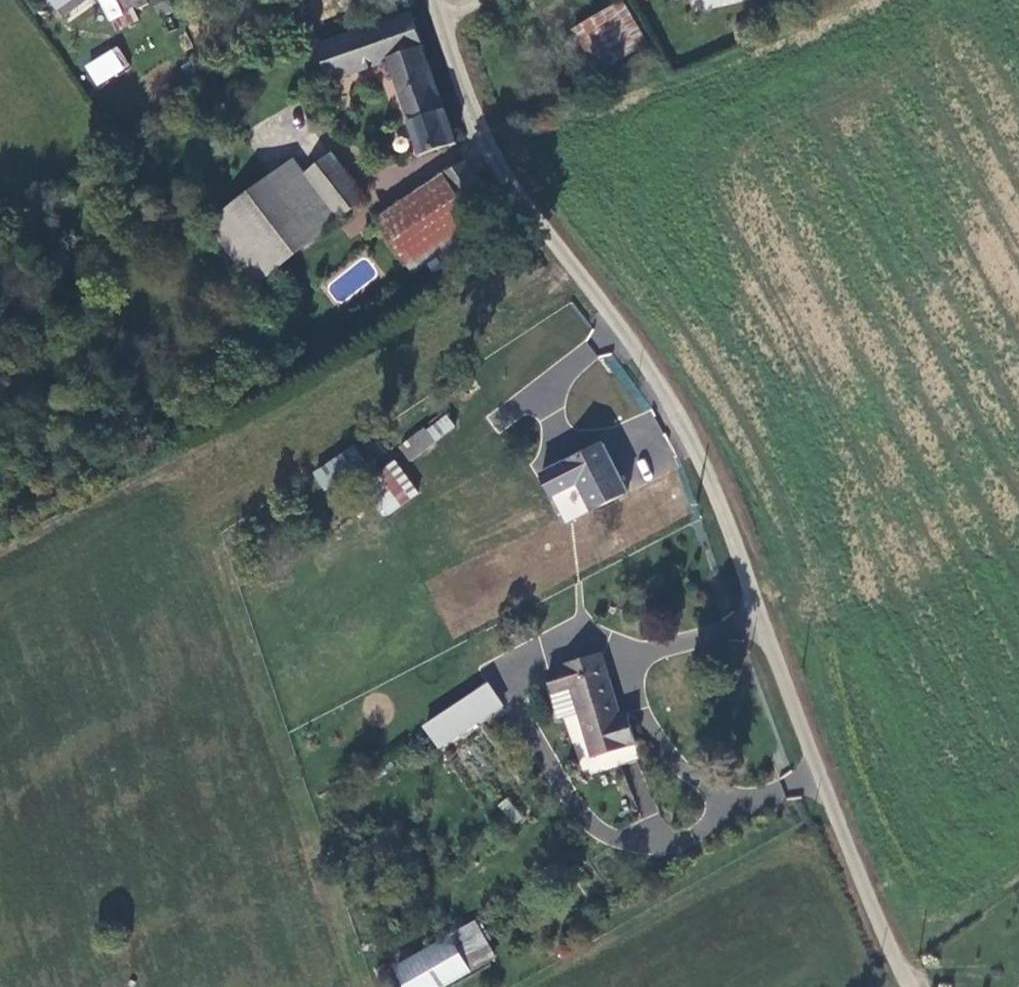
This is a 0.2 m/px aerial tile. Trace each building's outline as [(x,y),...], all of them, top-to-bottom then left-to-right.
[(116,0),(113,0),(100,6),(115,34),(135,25),(130,13),(124,17),(116,0)] [(124,17),(130,13),(137,10),(135,4),(144,0),(116,0),(124,17)] [(167,0),(150,0),(157,16),(172,10),(167,0)] [(341,8),(346,19),(388,0),(350,0),(341,8)] [(647,48),(621,6),(573,35),(599,78),(647,48)] [(437,90),(413,22),(321,53),(334,85),(391,67),(425,163),(460,151),(437,90)] [(119,72),(109,56),(86,70),(96,86),(119,72)] [(332,162),(308,177),(328,206),(339,222),(363,205),(332,162)] [(328,206),(308,177),(300,165),(234,208),(262,249),(328,206)] [(467,211),(487,199),(479,186),(469,168),(445,183),(464,213),(467,211)] [(464,213),(445,183),(377,226),(407,271),(476,226),(467,211),(464,213)] [(461,417),(442,430),(449,443),(469,430),(461,417)] [(449,443),(442,430),(439,425),(414,443),(424,461),(449,443)] [(397,427),(375,441),(333,467),(346,487),(410,447),(397,427)] [(627,503),(605,453),(569,471),(584,504),(575,509),(582,526),(627,503)] [(435,500),(407,460),(393,470),(420,510),(435,500)] [(632,747),(625,716),(618,719),(600,658),(565,668),(565,670),(552,674),(557,693),(572,688),(584,730),(592,758),(632,747)] [(500,717),(486,695),(423,736),(437,757),(500,717)] [(450,947),(397,979),(402,986),(460,986),(471,981),(450,947)]
